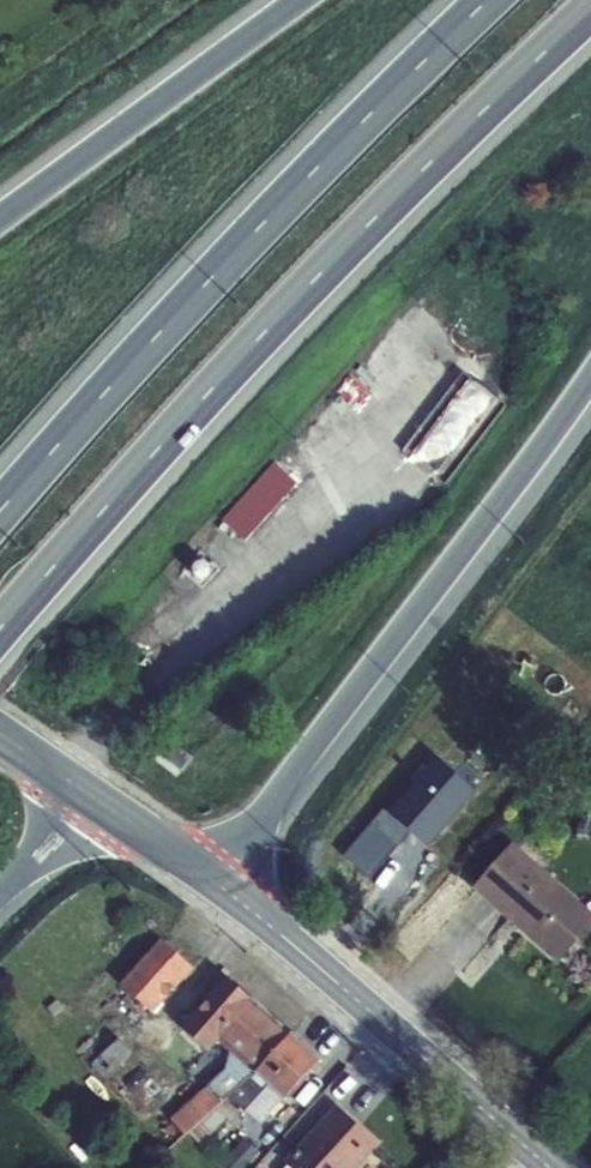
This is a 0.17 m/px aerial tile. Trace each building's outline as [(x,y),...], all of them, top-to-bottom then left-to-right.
[(222,521),(245,541),(297,484),(274,463),(222,521)] [(156,750),(183,769),(192,757),(165,737),(156,750)] [(397,844),(408,832),(423,846),(473,791),(431,754),(371,821),(397,844)] [(558,962),(590,925),(590,912),(512,843),(473,888),(558,962)] [(162,940),(121,985),(153,1013),(194,968),(162,940)] [(220,1035),(251,1000),(226,978),(171,1040),(199,1064),(220,1041),(220,1035)] [(291,1034),(251,1000),(220,1035),(220,1041),(232,1051),(256,1073),(291,1034)] [(320,1060),(291,1034),(256,1073),(270,1086),(284,1099),(285,1100),(320,1060)] [(118,1039),(92,1063),(138,1112),(164,1087),(118,1039)] [(256,1073),(232,1051),(227,1070),(206,1089),(171,1118),(184,1134),(188,1133),(229,1097),(256,1073)] [(284,1099),(256,1073),(229,1097),(188,1133),(201,1146),(240,1107),(245,1112),(248,1109),(262,1123),(284,1099)] [(286,1161),(290,1165),(293,1167),(355,1167),(377,1143),(336,1106),(286,1161)] [(222,1164),(226,1167),(245,1167),(259,1153),(244,1139),(222,1164)]
